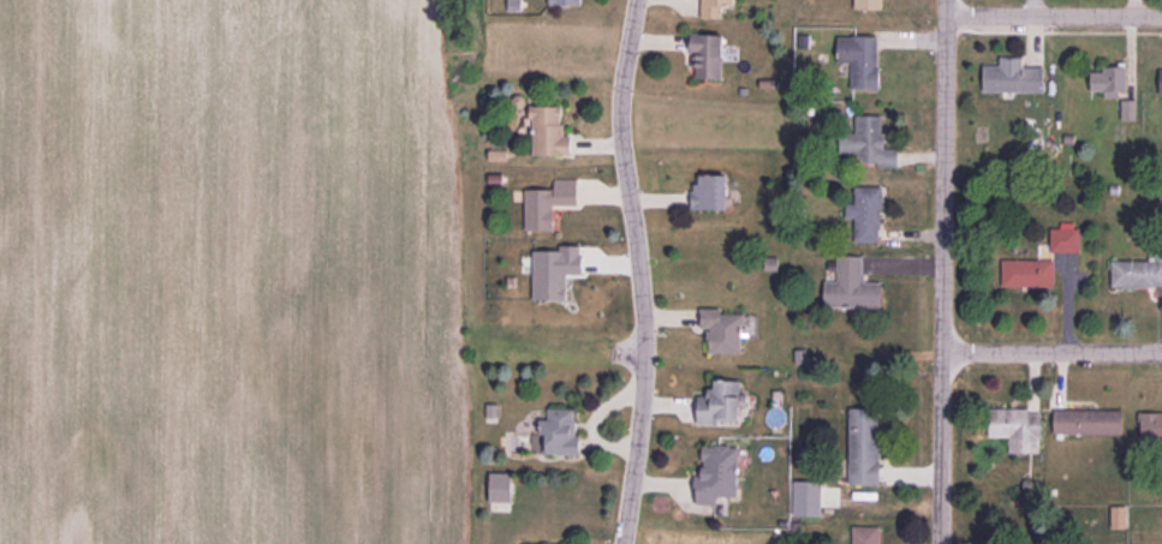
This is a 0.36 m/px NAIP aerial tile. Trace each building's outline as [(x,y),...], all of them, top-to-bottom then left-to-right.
[(703,14),(703,0),(734,0),(734,5),(721,5),(721,14),(703,14)] [(855,10),(884,10),(884,0),(855,0),(855,10)] [(723,35),(722,77),(697,76),(697,66),(692,66),(692,54),(689,54),(690,34),(723,35)] [(839,36),(875,37),(875,65),(878,66),(878,86),(852,86),(852,61),(839,61),(839,36)] [(983,90),(1042,91),(1042,67),(1023,67),(1023,65),(984,64),(983,90)] [(1126,67),(1125,90),(1119,89),(1119,96),(1104,96),(1104,90),(1091,89),(1091,71),(1104,72),(1104,66),(1126,67)] [(1122,100),(1122,119),(1136,119),(1136,100),(1122,100)] [(530,106),(561,106),(561,124),(564,124),(564,134),(572,134),(571,154),(564,154),(564,156),(534,156),(534,118),(530,118),(530,106)] [(882,116),(882,136),(884,136),(884,149),(898,150),(898,167),(878,166),(878,161),(858,161),(858,151),(841,151),(841,132),(857,132),(857,115),(882,116)] [(727,174),(727,209),(691,209),(691,191),(693,191),(695,184),(701,184),(701,174),(727,174)] [(526,189),(555,189),(555,180),(576,180),(576,203),(553,203),(553,228),(525,228),(526,189)] [(881,187),(878,240),(854,239),(856,217),(846,217),(846,203),(856,204),(856,186),(881,187)] [(770,213),(769,223),(780,223),(780,213),(770,213)] [(1051,228),(1050,250),(1079,251),(1079,228),(1051,228)] [(838,256),(838,281),(824,281),(824,306),(880,306),(881,282),(862,282),(862,256),(838,256)] [(764,257),(764,269),(777,270),(777,257),(764,257)] [(1002,259),(1002,285),(1054,286),(1054,261),(1002,259)] [(1113,285),(1161,285),(1161,261),(1113,261),(1113,285)] [(701,307),(699,328),(707,328),(707,337),(710,337),(709,352),(740,352),(741,328),(745,328),(745,313),(720,313),(720,307),(701,307)] [(698,396),(698,422),(719,422),(719,418),(739,418),(739,406),(744,406),(745,394),(739,393),(739,382),(714,381),(714,389),(709,389),(709,396),(698,396)] [(487,403),(487,416),(497,416),(497,403),(487,403)] [(549,408),(573,408),(573,420),(576,420),(576,436),(579,436),(579,453),(547,453),(547,432),(541,432),(541,419),(548,419),(549,408)] [(851,408),(850,483),(880,484),(880,461),(878,461),(878,408),(851,408)] [(989,408),(1027,408),(1027,413),(1039,413),(1041,437),(1038,437),(1038,450),(1009,450),(1009,436),(989,436),(989,408)] [(1054,410),(1121,410),(1121,432),(1054,431),(1054,410)] [(1139,412),(1161,412),(1161,439),(1142,438),(1142,422),(1139,422),(1139,412)] [(702,446),(714,447),(714,444),(729,444),(729,447),(738,447),(737,495),(716,495),(716,503),(698,503),(698,494),(696,494),(696,478),(701,478),(702,466),(704,466),(704,459),(702,459),(702,446)] [(490,472),(489,500),(511,501),(511,473),(490,472)] [(1126,507),(1126,527),(1112,527),(1112,507),(1126,507)] [(853,543),(879,543),(880,527),(853,527),(853,543)]
